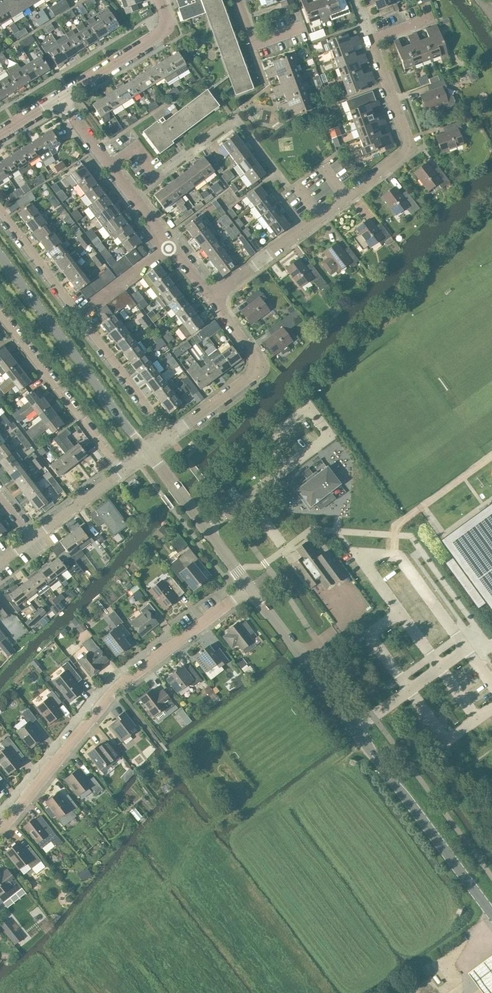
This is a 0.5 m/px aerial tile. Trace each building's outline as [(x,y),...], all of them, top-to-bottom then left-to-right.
[(22,11),(15,0),(5,0),(1,2),(11,18),(22,11)] [(32,4),(30,0),(15,0),(22,11),(32,4)] [(69,7),(64,0),(63,0),(50,8),(55,16),(69,7)] [(91,6),(88,0),(87,0),(83,2),(87,8),(91,6)] [(124,9),(126,15),(138,10),(136,4),(142,2),(141,0),(120,0),(124,9)] [(179,8),(178,8),(183,21),(208,12),(237,94),(253,88),(221,0),(176,0),(179,8)] [(306,0),(300,0),(310,25),(312,24),(311,22),(319,19),(313,2),(308,4),(306,0)] [(313,2),(319,19),(328,16),(329,18),(330,18),(329,14),(324,0),(318,0),(313,2)] [(329,14),(330,18),(331,19),(349,13),(344,0),(324,0),(329,14)] [(365,2),(367,7),(374,4),(377,10),(378,9),(381,16),(394,11),(392,5),(394,4),(392,0),(371,0),(365,2)] [(11,18),(1,2),(0,3),(0,24),(0,25),(11,18)] [(96,13),(100,19),(108,33),(119,26),(117,23),(111,12),(110,13),(107,7),(96,13)] [(67,12),(71,19),(75,16),(71,10),(67,12)] [(46,14),(40,17),(44,23),(49,20),(46,14)] [(44,23),(40,17),(35,21),(39,26),(44,23)] [(87,21),(90,26),(89,26),(98,40),(108,33),(100,19),(96,22),(93,17),(87,21)] [(46,25),(50,32),(55,29),(51,22),(46,25)] [(76,27),(79,32),(88,46),(98,40),(89,26),(85,28),(82,23),(76,27)] [(46,34),(50,32),(46,25),(42,28),(46,34)] [(436,25),(425,29),(428,38),(424,39),(432,62),(434,62),(432,59),(440,56),(441,59),(448,56),(447,53),(436,25)] [(11,29),(17,39),(23,36),(19,31),(18,31),(15,26),(11,29)] [(24,28),(19,31),(23,36),(28,33),(24,28)] [(66,34),(69,38),(68,39),(77,52),(88,46),(79,32),(75,35),(72,30),(66,34)] [(424,39),(419,41),(416,32),(412,34),(423,62),(430,60),(431,63),(432,62),(424,39)] [(328,43),(331,50),(359,40),(357,35),(349,38),(347,33),(327,41),(328,43)] [(414,65),(423,62),(412,34),(407,36),(410,44),(406,46),(414,69),(416,68),(414,65)] [(67,59),(58,45),(54,38),(42,46),(41,46),(46,53),(47,53),(46,53),(48,52),(58,68),(64,64),(64,62),(63,61),(67,59)] [(67,59),(77,52),(68,39),(58,45),(67,59)] [(401,48),(398,39),(393,41),(394,43),(388,45),(392,58),(399,55),(404,69),(412,66),(413,69),(414,69),(406,46),(401,48)] [(23,40),(18,42),(22,48),(26,46),(23,40)] [(354,52),(352,47),(361,44),(359,40),(331,50),(334,58),(331,59),(331,60),(334,59),(337,58),(354,52)] [(22,48),(18,42),(14,45),(18,51),(22,48)] [(30,62),(39,76),(50,69),(41,56),(43,55),(41,50),(35,54),(37,58),(30,62)] [(189,70),(185,64),(178,52),(167,59),(178,77),(189,70)] [(366,57),(364,53),(356,56),(354,52),(337,58),(334,59),(331,60),(332,62),(335,61),(338,68),(366,57)] [(265,69),(267,74),(295,64),(292,56),(295,55),(294,54),(292,54),(272,62),(273,66),(265,69)] [(361,70),(359,65),(368,62),(366,57),(338,68),(341,76),(338,77),(338,78),(341,77),(343,77),(361,70)] [(167,83),(178,77),(167,59),(156,65),(164,78),(167,83)] [(39,76),(30,62),(20,68),(29,82),(39,76)] [(6,70),(9,75),(10,75),(18,89),(29,82),(20,68),(17,64),(6,70)] [(278,80),(296,73),(298,73),(301,72),(301,70),(298,71),(295,64),(267,74),(268,78),(277,75),(278,80)] [(164,78),(156,65),(146,72),(153,84),(164,78)] [(474,68),(466,71),(469,76),(477,73),(474,68)] [(373,76),(371,71),(363,74),(361,70),(343,77),(341,77),(338,78),(339,80),(342,79),(344,86),(373,76)] [(135,78),(142,91),(153,84),(146,72),(135,78)] [(302,82),(299,74),(302,73),(301,72),(298,73),(296,73),(278,80),(280,84),(272,88),(274,92),(302,82)] [(18,89),(10,75),(9,75),(0,81),(0,83),(7,95),(18,89)] [(192,76),(188,79),(191,84),(196,81),(192,76)] [(348,96),(348,95),(368,88),(366,83),(374,80),(373,76),(344,86),(347,94),(344,95),(345,96),(345,97),(348,96)] [(135,78),(124,85),(132,98),(142,91),(135,78)] [(429,91),(420,95),(426,110),(432,107),(433,109),(437,111),(442,109),(444,105),(448,107),(453,105),(455,101),(453,96),(449,94),(448,92),(446,87),(445,85),(443,79),(432,83),(434,89),(429,91)] [(285,98),(305,91),(308,90),(307,88),(305,89),(302,82),(274,92),(275,97),(283,93),(285,98)] [(118,89),(113,92),(121,104),(132,98),(124,85),(123,83),(116,87),(118,89)] [(280,110),(309,100),(306,92),(308,91),(308,90),(305,91),(285,98),(287,102),(278,105),(280,110)] [(371,108),(379,105),(378,100),(376,101),(372,90),(345,101),(352,119),(350,120),(350,121),(352,120),(354,120),(373,113),(371,108)] [(111,111),(121,104),(113,92),(103,98),(111,111)] [(163,126),(159,122),(158,123),(156,121),(143,132),(159,153),(173,143),(172,141),(219,106),(208,92),(179,114),(175,108),(163,116),(168,122),(163,126)] [(109,112),(111,111),(103,98),(92,105),(100,118),(103,123),(109,119),(109,112)] [(311,107),(309,100),(280,110),(282,115),(290,111),(292,116),(315,108),(314,106),(311,107)] [(150,103),(154,109),(158,106),(155,101),(150,103)] [(473,121),(470,111),(460,115),(463,124),(473,121)] [(385,119),(383,114),(374,117),(373,113),(354,120),(352,120),(350,121),(350,123),(353,122),(356,129),(385,119)] [(129,117),(133,123),(138,120),(134,114),(129,117)] [(379,131),(378,126),(386,123),(385,119),(356,129),(359,137),(356,138),(357,139),(359,138),(361,138),(379,131)] [(445,133),(436,137),(442,152),(463,144),(459,134),(463,132),(459,121),(448,125),(450,132),(445,133)] [(108,131),(112,137),(123,129),(119,124),(108,131)] [(336,137),(335,132),(339,131),(337,127),(329,130),(332,138),(336,137)] [(52,130),(41,137),(50,151),(53,156),(57,153),(54,148),(60,144),(52,130)] [(394,143),(389,132),(381,135),(379,131),(361,138),(359,138),(357,139),(357,141),(360,140),(362,147),(360,148),(363,155),(394,143)] [(222,144),(229,154),(243,144),(235,134),(222,144)] [(39,157),(50,151),(41,137),(31,143),(39,157)] [(29,163),(39,157),(31,143),(20,150),(29,163)] [(250,154),(243,144),(229,154),(237,164),(250,154)] [(14,154),(9,156),(18,170),(20,172),(21,175),(26,172),(23,167),(29,163),(20,150),(19,149),(17,148),(13,151),(13,153),(14,154)] [(210,153),(206,156),(212,163),(215,160),(210,153)] [(258,164),(250,154),(237,164),(244,174),(258,164)] [(0,162),(0,164),(8,176),(9,179),(13,177),(11,174),(18,170),(9,156),(0,162)] [(204,158),(200,160),(199,159),(197,159),(194,161),(193,163),(195,165),(194,165),(204,179),(214,171),(204,158)] [(62,161),(57,164),(62,170),(66,168),(62,161)] [(428,191),(438,184),(441,188),(450,182),(441,171),(436,175),(427,162),(414,172),(428,191)] [(223,170),(218,163),(214,166),(219,173),(223,170)] [(62,170),(57,164),(53,167),(57,173),(62,170)] [(82,164),(70,174),(77,184),(90,174),(82,164)] [(258,164),(244,174),(252,184),(266,174),(258,164)] [(204,179),(194,165),(184,173),(194,186),(204,179)] [(194,186),(184,173),(174,180),(184,194),(194,186)] [(225,173),(221,176),(227,183),(231,180),(225,173)] [(37,177),(41,183),(45,180),(41,174),(37,177)] [(90,174),(77,184),(84,194),(97,184),(90,174)] [(182,212),(186,209),(183,204),(184,203),(179,197),(184,194),(174,180),(164,188),(174,201),(182,212)] [(232,183),(229,186),(234,193),(238,190),(232,183)] [(97,184),(84,194),(92,203),(104,193),(97,184)] [(213,192),(216,195),(223,190),(220,186),(213,192)] [(254,206),(267,196),(260,186),(246,196),(241,200),(246,206),(251,202),(254,206)] [(16,190),(20,196),(25,193),(21,187),(16,190)] [(404,199),(401,194),(395,187),(382,196),(396,214),(405,207),(411,215),(420,208),(410,195),(404,199)] [(164,209),(174,201),(164,188),(154,195),(164,209)] [(11,201),(20,196),(16,190),(8,195),(11,201)] [(68,198),(64,193),(59,197),(62,202),(68,198)] [(92,203),(87,207),(94,216),(112,203),(104,193),(92,203)] [(203,199),(206,203),(213,197),(210,194),(203,199)] [(20,208),(31,201),(27,195),(16,202),(20,208)] [(267,196),(254,206),(261,216),(275,206),(267,196)] [(60,203),(57,199),(51,203),(54,208),(60,203)] [(194,206),(196,210),(203,205),(201,201),(194,206)] [(38,207),(36,209),(31,203),(18,213),(25,222),(38,213),(39,213),(41,211),(38,207)] [(112,203),(94,216),(102,226),(119,213),(112,203)] [(225,213),(220,205),(216,208),(221,215),(225,213)] [(269,226),(282,216),(275,206),(261,216),(269,226)] [(236,215),(231,208),(227,210),(233,218),(236,215)] [(186,217),(193,212),(191,209),(184,214),(186,217)] [(33,232),(46,223),(39,213),(38,213),(25,222),(33,232)] [(83,217),(79,213),(73,217),(77,221),(83,217)] [(119,213),(102,226),(109,236),(111,235),(127,223),(119,213)] [(68,215),(62,219),(65,223),(71,219),(68,215)] [(233,222),(227,215),(223,218),(229,225),(233,222)] [(174,222),(176,225),(184,220),(181,216),(174,222)] [(198,216),(185,226),(193,237),(206,227),(198,216)] [(290,226),(282,216),(269,226),(273,232),(270,234),(273,238),(276,236),(290,226)] [(238,218),(235,221),(240,228),(244,225),(238,218)] [(71,219),(65,223),(69,227),(74,223),(71,219)] [(370,247),(378,241),(381,244),(390,236),(383,227),(378,231),(369,219),(356,229),(360,234),(354,238),(362,250),(368,245),(370,247)] [(53,226),(50,228),(46,223),(33,232),(31,234),(36,242),(39,240),(40,242),(53,232),(53,233),(57,230),(53,226)] [(127,223),(111,235),(114,240),(117,237),(121,242),(134,233),(127,223)] [(240,232),(234,225),(231,228),(236,235),(240,232)] [(206,227),(193,237),(200,247),(214,236),(206,227)] [(88,236),(94,232),(91,228),(85,232),(88,236)] [(246,228),(242,230),(247,238),(251,235),(246,228)] [(61,242),(53,233),(53,232),(40,242),(48,252),(61,242)] [(97,236),(94,232),(88,236),(91,241),(97,236)] [(134,233),(121,242),(129,252),(130,252),(135,248),(140,244),(142,243),(134,233)] [(80,242),(86,238),(83,234),(77,239),(80,242)] [(214,236),(200,247),(207,256),(221,246),(217,241),(221,238),(217,234),(214,236)] [(243,245),(247,242),(242,235),(238,238),(243,245)] [(255,237),(249,240),(257,251),(262,247),(255,237)] [(80,242),(84,248),(90,243),(86,238),(80,242)] [(68,252),(61,242),(48,252),(55,261),(68,252)] [(255,252),(247,242),(243,245),(242,246),(250,256),(255,252)] [(338,270),(347,263),(350,267),(359,260),(348,247),(343,251),(337,243),(324,253),(328,258),(321,262),(330,274),(337,269),(338,270)] [(140,244),(135,248),(142,257),(147,254),(140,244)] [(221,246),(207,256),(215,266),(228,256),(221,246)] [(105,248),(100,252),(103,256),(109,252),(105,248)] [(135,248),(130,252),(137,261),(142,257),(135,248)] [(77,253),(72,257),(68,252),(55,261),(62,271),(75,262),(81,258),(77,253)] [(109,252),(103,256),(106,260),(112,256),(109,252)] [(129,252),(125,255),(132,265),(137,261),(130,252),(129,252)] [(95,262),(101,258),(98,253),(92,258),(95,262)] [(125,255),(120,259),(127,269),(132,265),(125,255)] [(115,262),(116,262),(112,256),(106,260),(110,266),(115,262)] [(228,256),(215,266),(222,276),(236,266),(228,256)] [(104,262),(101,258),(95,262),(98,266),(104,262)] [(116,262),(115,262),(122,272),(127,269),(120,259),(116,262)] [(300,287),(308,281),(311,284),(314,282),(320,290),(326,285),(310,263),(305,267),(299,259),(286,269),(300,287)] [(81,266),(80,267),(75,262),(62,271),(70,281),(83,271),(83,272),(85,270),(81,266)] [(115,262),(110,266),(117,275),(122,272),(115,262)] [(146,275),(142,278),(149,287),(153,285),(166,275),(159,265),(158,265),(145,275),(146,275)] [(108,268),(103,272),(110,281),(115,277),(108,268)] [(87,277),(83,272),(83,271),(70,281),(77,291),(79,290),(84,286),(89,283),(90,282),(90,281),(92,280),(89,276),(87,277)] [(106,285),(110,281),(103,272),(99,275),(106,285)] [(101,288),(106,285),(99,275),(94,279),(101,288)] [(153,285),(160,294),(173,285),(166,275),(153,285)] [(94,279),(92,280),(90,281),(90,282),(89,283),(96,292),(101,288),(94,279)] [(91,296),(96,292),(89,283),(84,286),(91,296)] [(163,308),(168,305),(181,295),(173,285),(160,294),(158,296),(161,301),(161,305),(163,308)] [(87,299),(91,296),(84,286),(79,290),(87,299)] [(120,294),(127,304),(130,309),(136,304),(125,290),(120,294)] [(135,298),(140,294),(137,290),(131,294),(135,298)] [(251,295),(255,301),(241,311),(250,324),(269,310),(265,305),(269,302),(264,296),(263,296),(259,290),(251,295)] [(127,304),(120,294),(115,297),(123,307),(127,304)] [(144,299),(140,294),(135,298),(138,303),(144,299)] [(167,312),(171,309),(175,314),(188,305),(181,295),(168,305),(163,308),(167,312)] [(115,297),(110,301),(118,311),(123,307),(115,297)] [(114,314),(118,311),(110,301),(106,304),(113,315),(114,313),(114,314)] [(106,304),(100,308),(107,319),(113,315),(106,304)] [(175,314),(183,324),(196,315),(188,305),(175,314)] [(107,319),(100,308),(95,312),(102,322),(107,319)] [(150,318),(155,314),(152,310),(147,314),(150,318)] [(101,324),(109,333),(122,324),(125,321),(118,311),(114,314),(114,313),(113,315),(107,319),(102,322),(101,323),(101,324)] [(159,318),(155,314),(150,318),(153,323),(159,318)] [(141,325),(148,320),(144,315),(138,320),(141,325)] [(203,325),(196,315),(183,324),(178,328),(186,338),(190,334),(191,334),(203,325)] [(151,324),(148,320),(141,325),(145,329),(151,324)] [(271,336),(264,341),(274,354),(280,350),(282,354),(289,349),(286,345),(292,341),(285,331),(288,329),(287,328),(286,326),(284,324),(283,323),(281,320),(274,326),(278,331),(271,336)] [(129,328),(126,329),(122,324),(109,333),(109,334),(108,335),(107,337),(110,340),(112,340),(113,339),(116,343),(129,334),(132,331),(129,328)] [(208,325),(202,329),(205,333),(207,335),(211,331),(213,330),(211,328),(208,325)] [(165,338),(170,334),(167,329),(161,334),(165,338)] [(202,338),(207,335),(205,333),(202,329),(198,332),(202,338)] [(115,345),(115,347),(118,350),(119,350),(121,349),(124,353),(137,343),(129,334),(116,343),(116,344),(115,345)] [(174,338),(170,334),(165,338),(168,342),(174,338)] [(157,344),(162,340),(159,335),(154,340),(157,344)] [(166,344),(162,340),(157,344),(160,348),(166,344)] [(124,353),(131,363),(144,353),(147,351),(140,341),(137,343),(124,353)] [(187,341),(182,344),(187,350),(191,346),(187,341)] [(182,344),(173,351),(177,357),(187,350),(182,344)] [(10,354),(2,345),(0,347),(0,361),(10,354)] [(221,353),(231,366),(241,359),(231,346),(221,353)] [(211,361),(221,374),(231,366),(221,353),(217,349),(207,356),(211,361)] [(151,357),(148,359),(144,353),(131,363),(139,373),(152,363),(152,364),(155,361),(151,357)] [(5,372),(16,363),(10,354),(0,361),(0,374),(1,376),(5,372)] [(211,381),(221,374),(211,361),(207,356),(206,355),(202,358),(206,364),(201,368),(211,381)] [(170,365),(176,361),(172,356),(167,361),(170,365)] [(179,365),(176,361),(170,365),(173,369),(179,365)] [(9,377),(4,381),(5,382),(0,385),(0,388),(1,390),(23,373),(16,363),(5,372),(9,377)] [(159,373),(152,364),(152,363),(139,373),(137,374),(137,376),(140,380),(142,380),(143,379),(146,383),(159,373)] [(200,389),(211,381),(201,368),(196,363),(186,370),(200,389)] [(0,390),(0,398),(4,394),(15,385),(19,391),(31,382),(30,381),(31,380),(28,375),(26,376),(23,373),(1,390),(0,390)] [(159,373),(146,383),(153,393),(166,383),(159,373)] [(185,385),(191,381),(187,376),(182,380),(185,385)] [(166,383),(153,393),(161,403),(179,389),(171,380),(166,383)] [(181,403),(178,398),(189,390),(193,395),(198,391),(191,381),(185,385),(179,389),(161,403),(168,413),(177,407),(180,407),(180,404),(181,403)] [(18,411),(20,414),(43,397),(35,388),(24,397),(28,402),(21,407),(22,408),(18,411)] [(43,397),(20,414),(15,418),(19,422),(34,410),(38,415),(49,406),(43,397)] [(56,415),(49,406),(38,415),(41,419),(26,431),(29,436),(45,424),(56,415)] [(17,410),(12,414),(15,418),(20,414),(18,411),(17,410)] [(45,424),(29,436),(33,440),(37,437),(48,428),(52,433),(64,424),(56,415),(45,424)] [(9,416),(7,418),(4,420),(8,424),(12,421),(9,416)] [(16,426),(12,421),(8,424),(11,429),(16,426)] [(66,428),(57,436),(77,462),(87,454),(78,443),(74,446),(66,437),(70,433),(66,428)] [(23,444),(27,440),(20,431),(15,434),(23,444)] [(77,462),(57,436),(53,439),(65,454),(59,458),(68,469),(77,462)] [(27,440),(23,444),(26,449),(31,445),(27,440)] [(90,442),(83,447),(84,448),(86,450),(87,452),(94,447),(90,442)] [(10,453),(3,444),(0,446),(0,461),(10,453)] [(38,450),(42,455),(46,452),(42,447),(38,450)] [(18,463),(10,453),(0,461),(0,463),(7,472),(18,463)] [(36,465),(41,461),(37,456),(32,460),(36,465)] [(58,476),(68,469),(59,458),(50,465),(58,476)] [(44,466),(41,461),(36,465),(39,469),(44,466)] [(14,481),(25,473),(18,463),(7,472),(14,481)] [(320,509),(335,498),(330,491),(340,484),(327,467),(317,474),(313,474),(306,479),(306,483),(297,489),(301,494),(300,497),(304,501),(307,502),(310,506),(314,504),(317,504),(320,509)] [(25,473),(14,481),(22,491),(33,483),(25,473)] [(51,484),(56,481),(52,476),(47,479),(51,484)] [(140,484),(137,480),(131,485),(134,489),(140,484)] [(22,491),(29,501),(40,493),(43,491),(35,481),(33,483),(22,491)] [(63,490),(56,481),(51,484),(58,494),(63,490)] [(47,502),(40,493),(29,501),(37,511),(41,507),(45,512),(54,504),(50,500),(47,502)] [(109,500),(95,510),(89,514),(98,526),(104,522),(113,535),(127,525),(109,500)] [(441,541),(453,557),(445,563),(479,609),(487,603),(491,611),(491,504),(441,541)] [(80,526),(69,534),(81,550),(91,543),(92,543),(96,540),(87,526),(82,530),(80,526)] [(69,534),(59,541),(65,550),(61,553),(73,569),(77,573),(81,570),(72,558),(71,557),(81,550),(69,534)] [(96,537),(101,543),(104,540),(99,534),(96,537)] [(178,553),(186,546),(180,538),(171,545),(178,553)] [(305,542),(297,549),(302,556),(292,564),(309,588),(320,580),(326,588),(334,582),(335,584),(344,577),(325,552),(317,558),(305,542)] [(172,564),(171,565),(182,579),(184,578),(193,590),(206,579),(195,566),(200,562),(194,554),(193,555),(189,550),(178,559),(172,564)] [(58,558),(48,565),(56,576),(59,581),(61,583),(65,580),(66,580),(60,573),(60,572),(66,569),(68,572),(73,569),(61,553),(57,556),(58,558)] [(41,570),(38,572),(46,583),(50,588),(59,581),(56,576),(48,565),(46,563),(40,567),(40,569),(41,570)] [(31,577),(29,580),(37,590),(40,595),(50,588),(46,583),(38,572),(36,570),(30,575),(31,577)] [(171,577),(164,583),(162,580),(149,590),(164,609),(177,599),(172,593),(180,588),(171,577)] [(29,580),(18,587),(26,598),(36,591),(39,595),(40,595),(37,590),(29,580)] [(10,590),(4,595),(5,597),(9,602),(17,613),(21,610),(17,605),(26,598),(18,587),(17,585),(10,590)] [(133,594),(132,594),(137,601),(143,596),(142,596),(138,590),(133,594)] [(56,597),(60,601),(64,598),(61,593),(56,597)] [(60,601),(56,597),(51,600),(55,605),(60,601)] [(4,616),(9,613),(0,601),(0,611),(4,616)] [(157,624),(153,618),(158,614),(149,603),(140,610),(142,613),(130,622),(142,636),(157,624)] [(37,611),(41,616),(46,612),(41,607),(37,611)] [(41,616),(37,611),(24,623),(29,628),(41,616)] [(114,611),(108,616),(110,620),(117,615),(114,611)] [(252,640),(249,636),(253,632),(245,621),(240,625),(238,622),(227,631),(229,633),(224,637),(232,647),(237,643),(241,649),(252,640)] [(75,627),(80,633),(86,628),(81,622),(75,627)] [(129,634),(121,624),(102,638),(116,656),(129,645),(124,639),(129,634)] [(82,644),(88,652),(78,660),(90,676),(101,667),(100,666),(108,660),(99,648),(90,637),(82,644)] [(8,656),(15,650),(12,646),(5,638),(0,641),(0,646),(8,656)] [(210,668),(216,663),(219,667),(227,660),(219,649),(214,652),(209,646),(194,657),(200,665),(205,661),(210,668)] [(237,662),(241,668),(247,664),(243,659),(237,662)] [(81,691),(73,680),(79,676),(67,661),(61,667),(64,671),(53,681),(69,701),(81,691)] [(177,692),(188,684),(189,686),(194,686),(201,680),(190,666),(185,670),(182,666),(166,678),(177,692)] [(208,685),(204,689),(209,696),(214,692),(208,685)] [(158,696),(152,689),(140,698),(148,709),(146,710),(151,716),(152,715),(153,716),(163,708),(166,712),(175,705),(171,701),(171,700),(164,691),(158,696)] [(48,697),(37,706),(50,723),(61,714),(56,706),(61,702),(58,699),(52,691),(46,695),(48,697)] [(21,714),(28,722),(17,731),(30,748),(42,738),(31,724),(36,719),(28,708),(21,714)] [(182,710),(178,713),(183,719),(187,716),(182,710)] [(135,726),(124,711),(118,716),(121,719),(111,727),(122,741),(132,734),(130,730),(135,726)] [(18,760),(24,756),(8,737),(0,743),(5,749),(0,752),(0,763),(8,774),(21,764),(18,760)] [(87,754),(99,769),(106,765),(108,768),(120,758),(109,744),(107,741),(101,745),(100,744),(87,754)] [(78,795),(90,785),(97,794),(103,789),(93,777),(87,782),(77,769),(65,779),(78,795)] [(77,807),(67,795),(62,799),(58,793),(45,802),(49,806),(45,810),(51,818),(55,815),(58,818),(62,815),(63,816),(66,817),(77,807)] [(24,825),(37,843),(42,848),(51,841),(57,836),(41,815),(35,820),(34,818),(24,825)] [(19,868),(27,862),(31,868),(41,861),(33,850),(27,855),(17,842),(5,851),(19,868)] [(87,868),(82,872),(86,878),(91,875),(87,868)] [(0,874),(0,899),(3,903),(22,888),(18,883),(15,879),(9,872),(7,869),(0,874)] [(0,925),(0,927),(14,945),(20,940),(4,921),(0,925)] [(469,972),(483,992),(491,992),(491,956),(469,972)]
